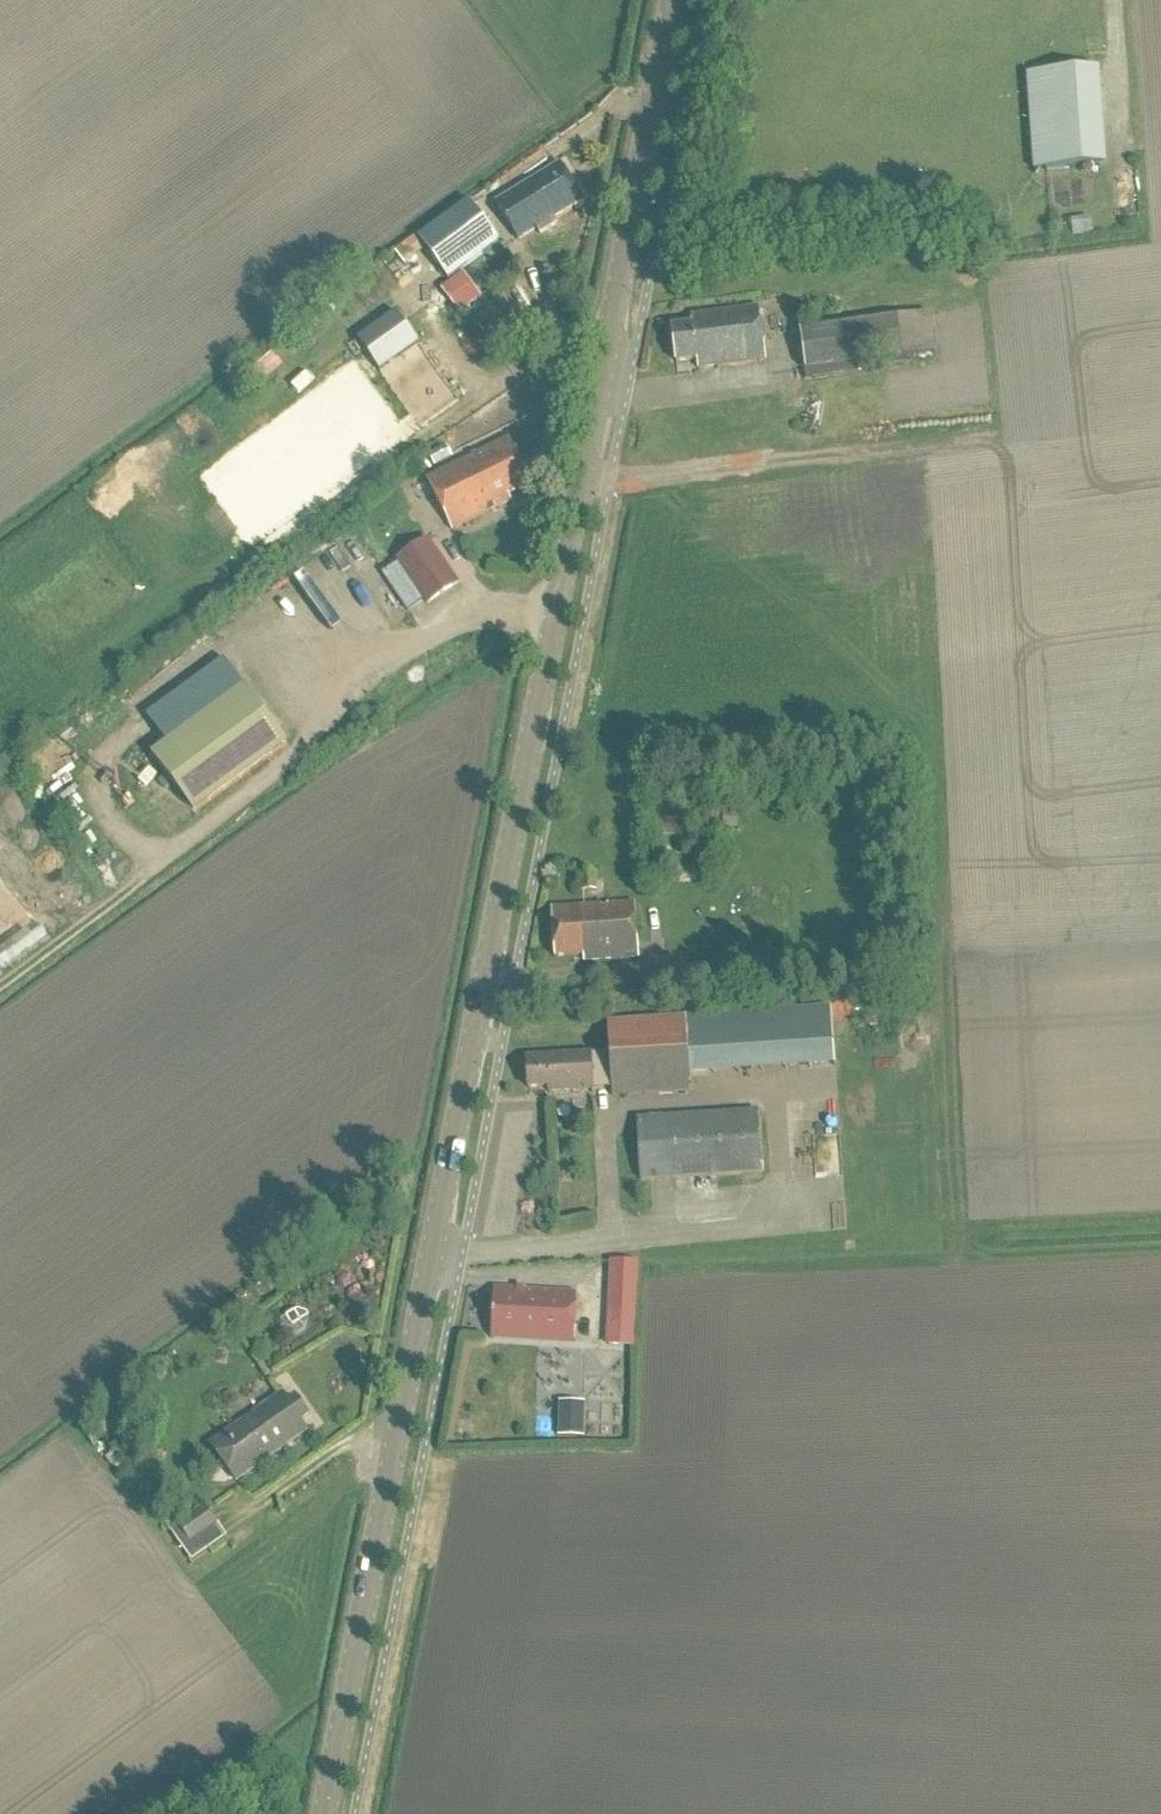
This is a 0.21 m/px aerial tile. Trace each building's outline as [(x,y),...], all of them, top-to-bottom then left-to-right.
[(1115,166),(1110,68),(1034,72),(1039,170),(1115,166)] [(580,203),(564,175),(561,177),(555,167),(500,199),(522,237),(580,203)] [(498,245),(464,200),(412,239),(446,284),(498,245)] [(457,314),(479,298),(461,274),(439,291),(457,314)] [(697,360),(698,368),(765,360),(759,308),(692,317),(693,324),(673,327),(677,362),(697,360)] [(930,313),(800,331),(805,372),(936,353),(930,313)] [(419,346),(397,314),(358,342),(380,373),(419,346)] [(530,483),(508,439),(428,478),(453,529),(512,500),(509,494),(530,483)] [(428,457),(435,469),(453,460),(446,447),(428,457)] [(396,562),(428,608),(460,586),(429,540),(396,562)] [(288,746),(244,685),(148,754),(192,815),(288,746)] [(738,831),(739,816),(727,816),(727,831),(738,831)] [(679,829),(679,821),(666,821),(666,838),(684,838),(684,829),(679,829)] [(582,873),(583,891),(596,890),(595,872),(582,873)] [(584,954),(584,961),(639,957),(635,902),(553,907),(556,955),(584,954)] [(9,947),(17,960),(42,945),(34,933),(9,947)] [(718,979),(646,983),(648,1007),(719,1002),(718,979)] [(609,1050),(527,1055),(529,1088),(548,1086),(548,1092),(612,1089),(612,1093),(690,1089),(690,1079),(835,1069),(831,1010),(608,1023),(609,1050)] [(758,1110),(636,1116),(639,1180),(761,1174),(758,1110)] [(638,1290),(639,1264),(612,1262),(611,1289),(638,1290)] [(491,1339),(576,1345),(580,1291),(495,1285),(491,1339)] [(246,1312),(253,1308),(247,1299),(240,1304),(245,1310),(236,1317),(239,1322),(248,1315),(246,1312)] [(245,1310),(240,1304),(237,1300),(217,1315),(224,1325),(236,1317),(245,1310)] [(609,1314),(608,1348),(635,1349),(636,1315),(609,1314)] [(262,1339),(265,1328),(253,1325),(250,1336),(262,1339)] [(588,1349),(585,1362),(612,1368),(615,1355),(588,1349)] [(237,1482),(307,1432),(302,1425),(308,1420),(294,1398),(289,1402),(282,1392),(209,1443),(237,1482)] [(558,1438),(583,1439),(584,1425),(559,1424),(558,1438)] [(204,1508),(177,1526),(191,1545),(217,1527),(204,1508)]
